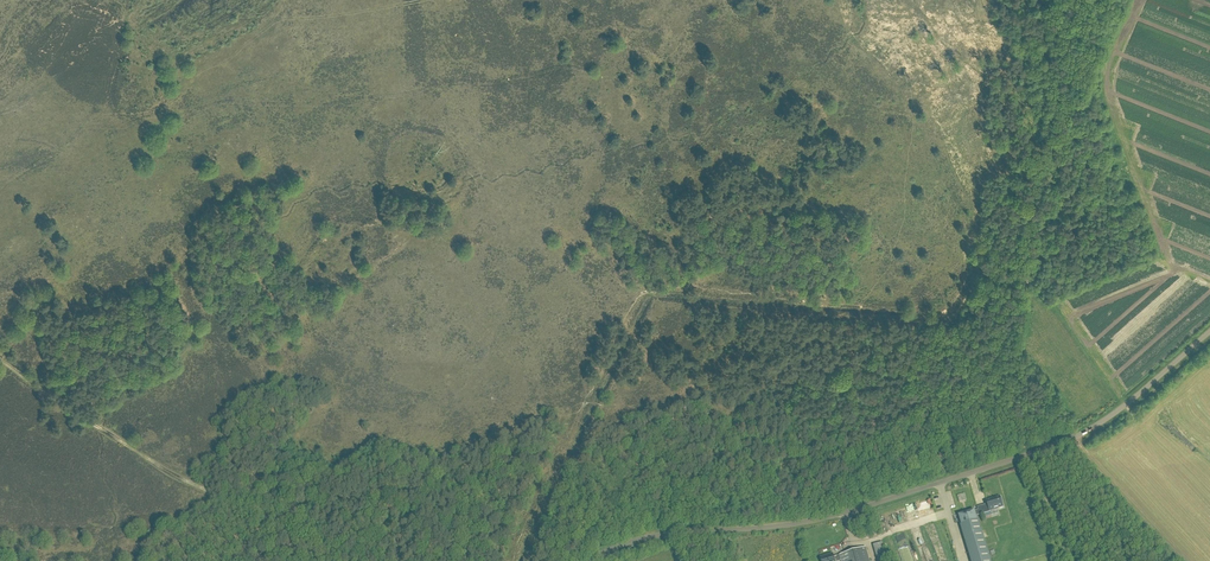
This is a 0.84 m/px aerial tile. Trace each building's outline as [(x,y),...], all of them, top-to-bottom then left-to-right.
[(970,490),(964,492),(962,484),(959,485),(963,500),(972,497),(970,490)] [(990,512),(990,511),(1003,507),(1000,497),(986,501),(987,505),(977,508),(978,511),(975,512),(975,511),(959,516),(961,525),(960,526),(971,560),(991,560),(979,520),(977,521),(976,516),(990,512)] [(878,560),(887,560),(882,543),(873,545),(878,560)] [(821,559),(821,560),(870,560),(866,548),(866,547),(843,554),(834,557),(833,554),(820,558),(821,559)]
